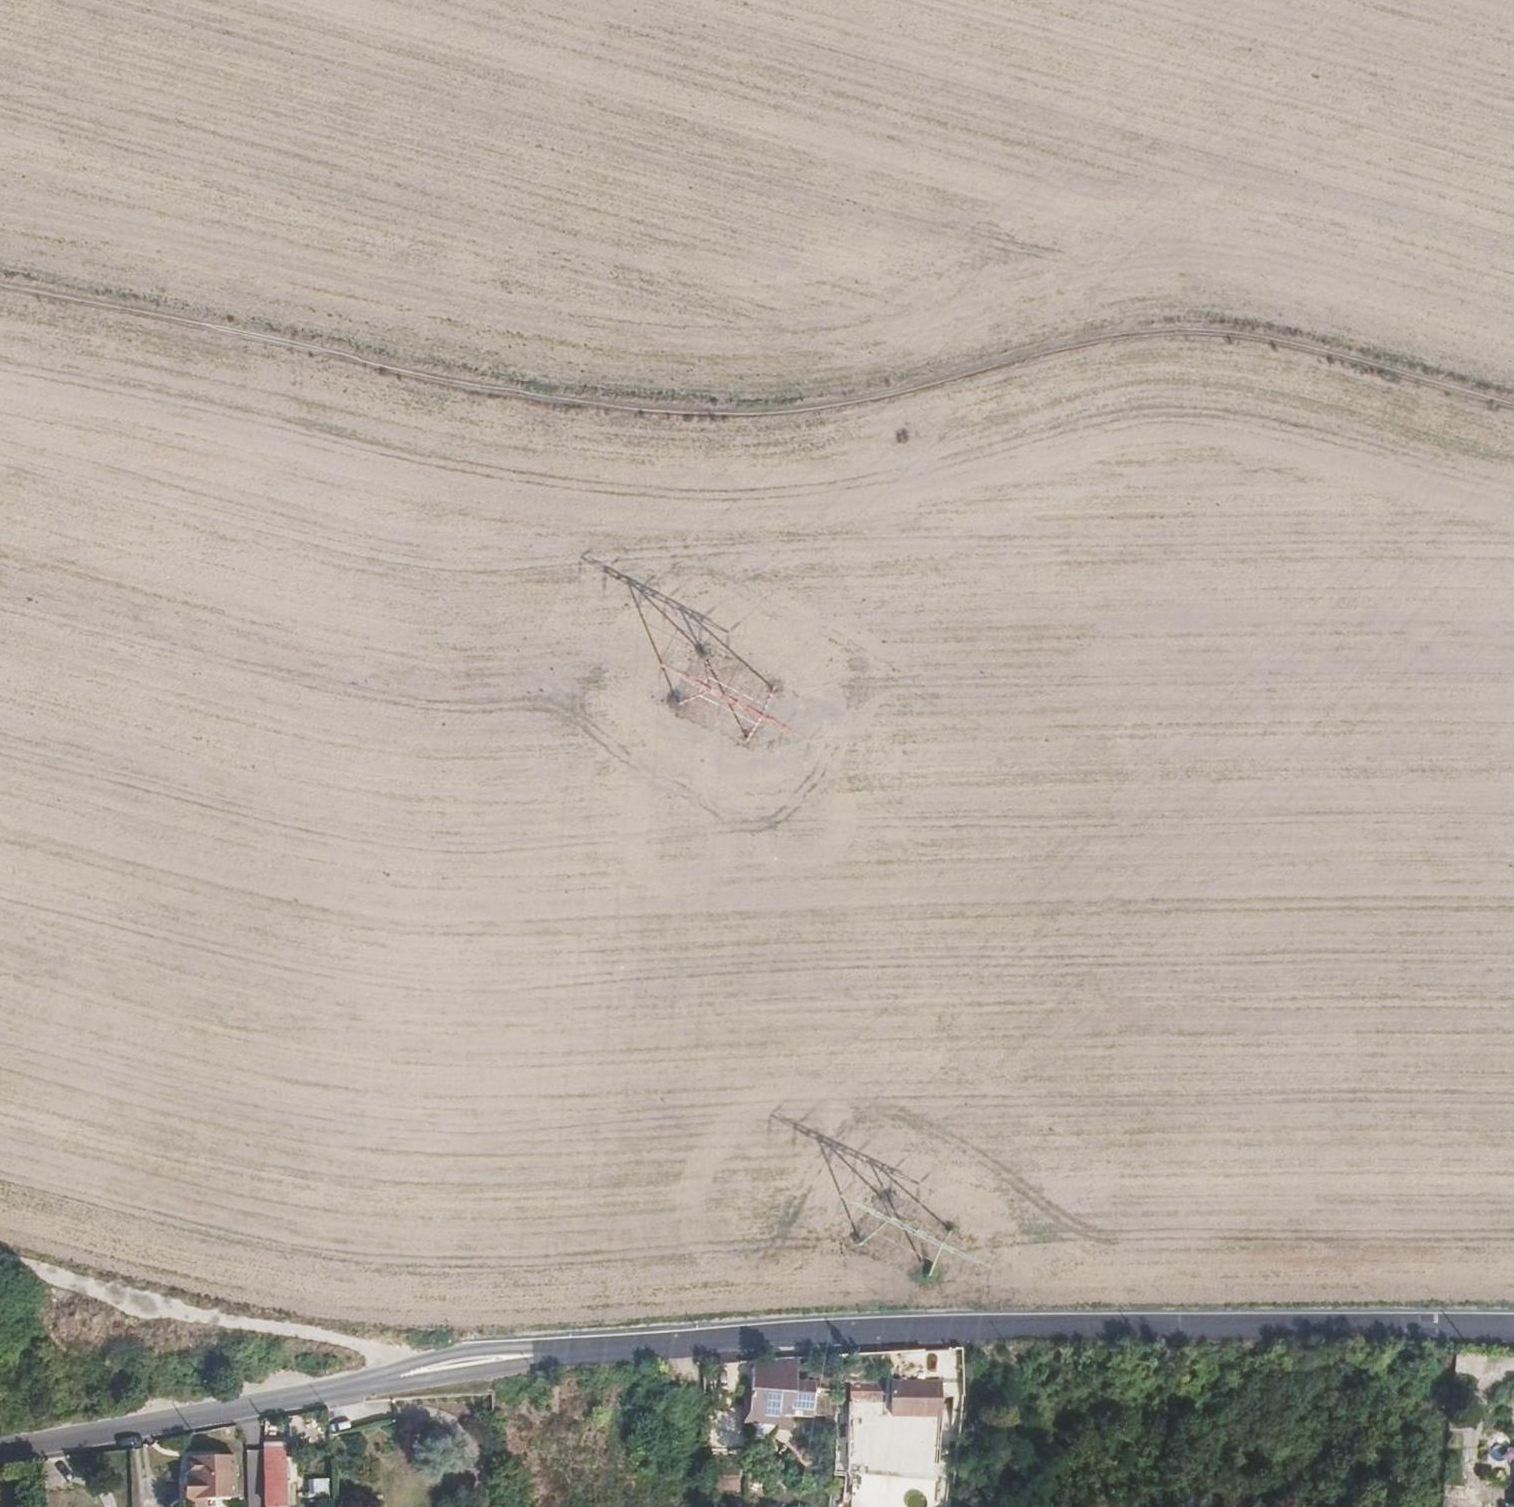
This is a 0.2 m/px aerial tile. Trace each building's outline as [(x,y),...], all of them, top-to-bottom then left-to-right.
[(792,1394),(795,1359),(794,1359),(781,1360),(779,1367),(751,1366),(749,1385),(747,1411),(777,1414),(778,1405),(793,1407),(809,1409),(811,1396),(792,1394)] [(790,1422),(793,1407),(778,1405),(777,1414),(747,1411),(749,1385),(744,1385),(740,1416),(790,1422)] [(889,1410),(888,1424),(920,1425),(920,1431),(919,1436),(940,1435),(940,1385),(847,1385),(847,1410),(889,1410)] [(259,1442),(262,1506),(282,1506),(281,1453),(275,1453),(275,1441),(259,1442)] [(180,1480),(181,1502),(204,1501),(231,1500),(229,1457),(203,1458),(203,1463),(185,1463),(185,1479),(180,1480)] [(329,1496),(328,1479),(308,1480),(309,1497),(329,1496)]
